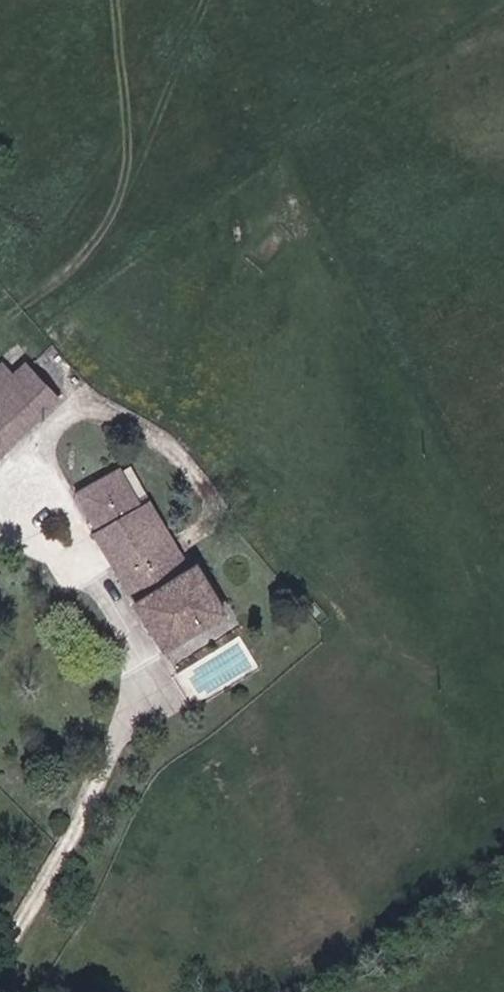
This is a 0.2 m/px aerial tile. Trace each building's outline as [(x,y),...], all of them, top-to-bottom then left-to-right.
[(60,399),(24,361),(5,378),(0,382),(0,454),(60,399)] [(115,514),(140,499),(119,462),(72,488),(94,526),(115,514)] [(140,558),(174,540),(147,495),(140,499),(115,514),(133,547),(140,558)] [(133,547),(115,514),(94,526),(91,527),(109,559),(133,547)] [(159,649),(225,609),(195,555),(186,559),(174,540),(140,558),(133,547),(109,559),(159,649)]
